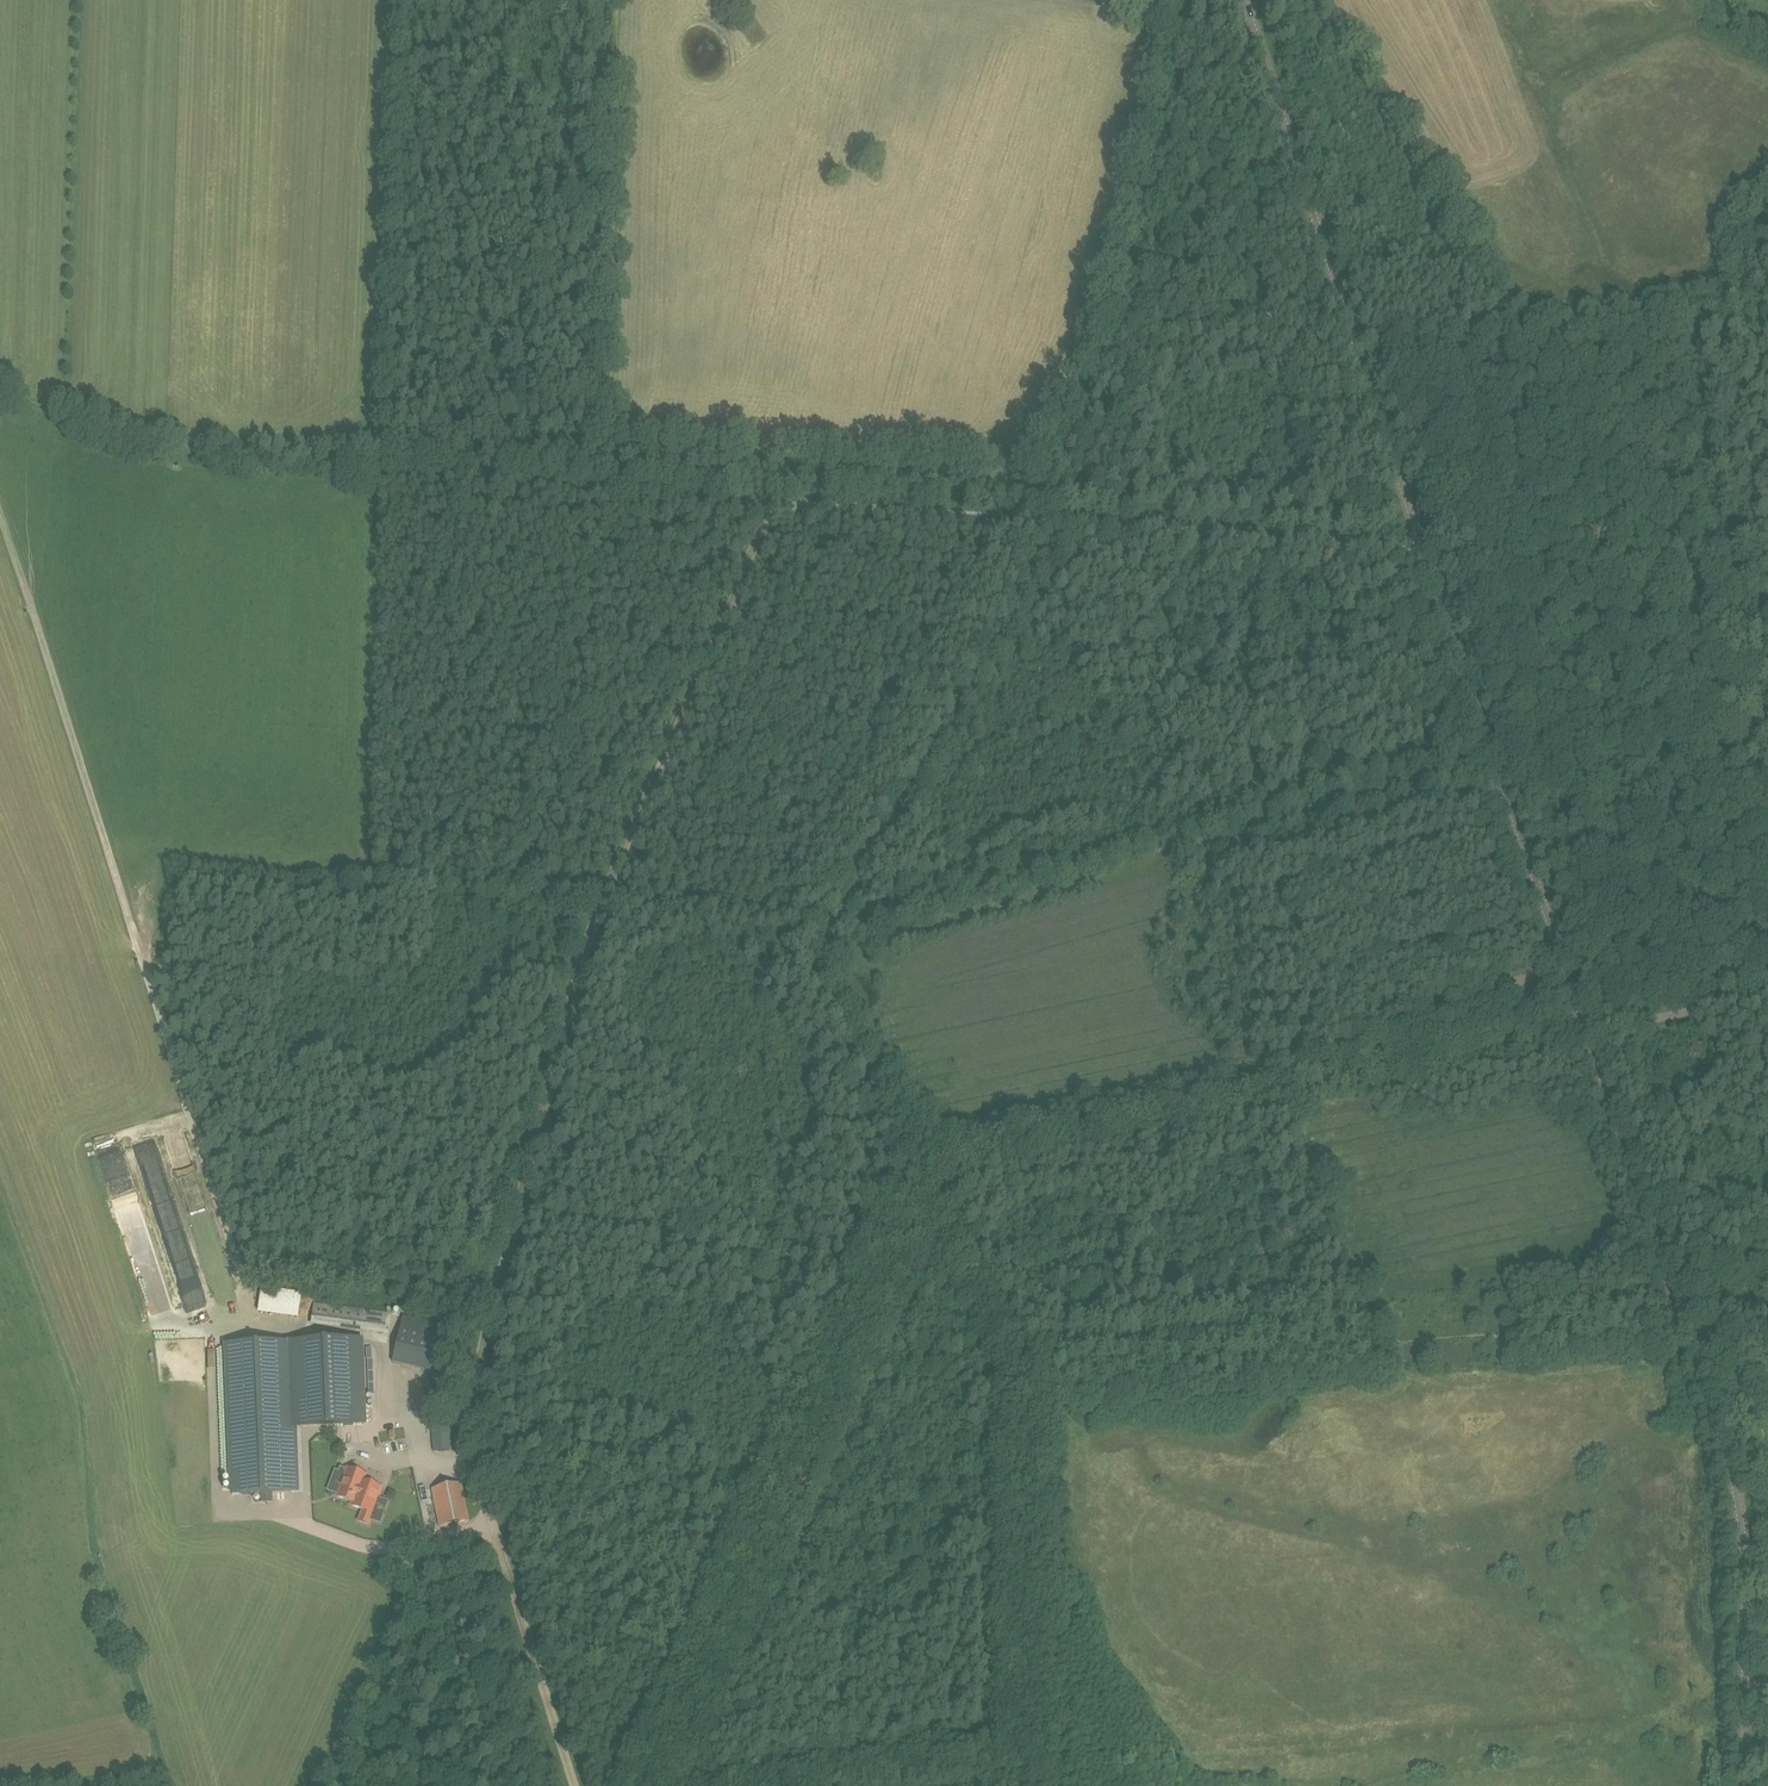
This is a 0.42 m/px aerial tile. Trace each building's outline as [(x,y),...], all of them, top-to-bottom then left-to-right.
[(259,1289),(256,1314),(297,1318),(299,1292),(259,1289)] [(385,1332),(387,1314),(314,1305),(313,1318),(363,1324),(363,1329),(385,1332)] [(452,1328),(404,1317),(393,1363),(442,1375),(452,1328)] [(272,1343),(227,1345),(232,1495),(261,1494),(261,1503),(273,1503),(272,1493),(292,1492),(289,1428),(297,1428),(364,1425),(361,1340),(321,1341),(272,1343)] [(431,1430),(433,1452),(451,1450),(450,1429),(431,1430)] [(367,1476),(347,1468),(337,1496),(352,1502),(351,1505),(372,1513),(381,1488),(365,1482),(367,1476)] [(432,1490),(439,1526),(468,1520),(462,1485),(432,1490)]
